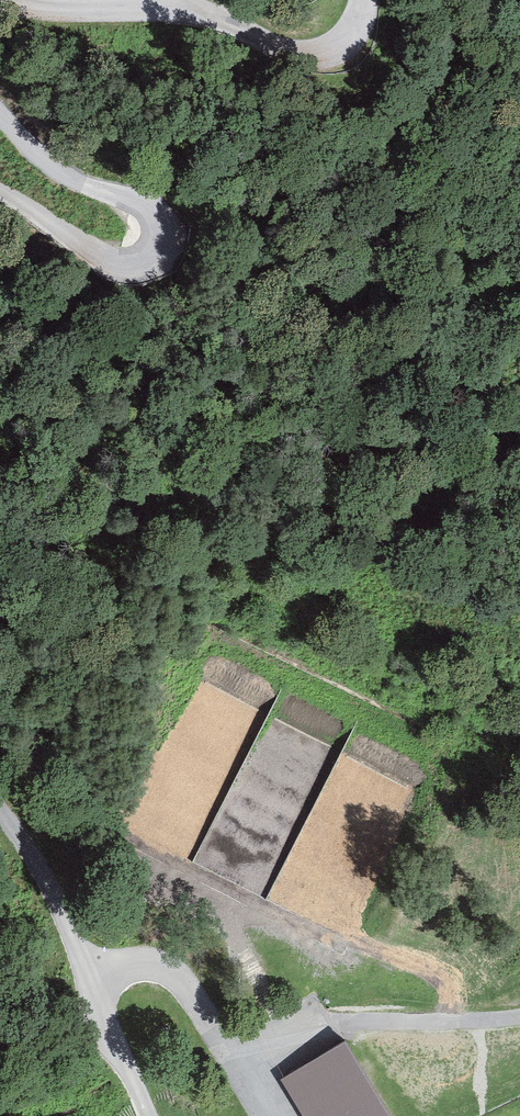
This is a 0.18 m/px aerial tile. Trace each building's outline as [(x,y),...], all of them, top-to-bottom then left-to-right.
[(346,1042),(285,1077),(308,1115),(389,1115),(346,1042)]
